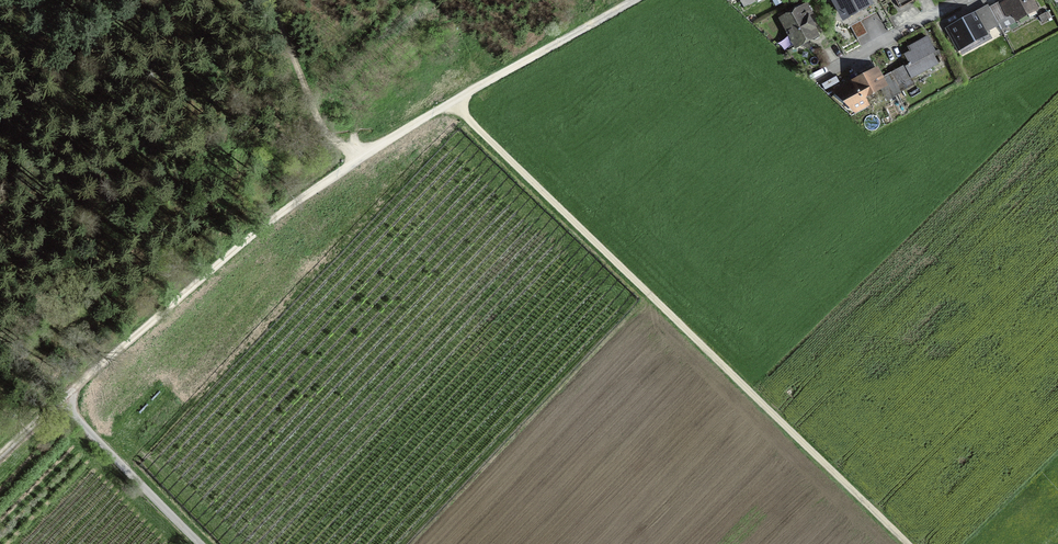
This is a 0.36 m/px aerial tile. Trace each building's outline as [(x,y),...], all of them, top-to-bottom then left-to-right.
[(756,3),(762,0),(739,0),(744,8),(756,2),(756,3)] [(874,5),(872,0),(831,0),(843,22),(874,5)] [(1039,12),(1033,0),(1007,0),(1000,4),(999,2),(989,7),(1000,27),(1002,30),(1009,26),(1011,30),(1019,26),(1018,23),(1039,12)] [(807,3),(779,19),(796,50),(820,37),(810,17),(814,15),(807,3)] [(1000,27),(989,7),(988,5),(976,12),(987,33),(989,32),(1000,27)] [(945,28),(958,53),(959,52),(962,56),(993,40),(989,32),(987,33),(976,12),(945,28)] [(1052,18),(1049,12),(1039,16),(1042,22),(1052,18)] [(903,55),(909,65),(907,66),(905,67),(911,79),(939,64),(935,57),(941,54),(939,50),(936,52),(928,37),(907,47),(909,52),(903,55)] [(914,85),(911,79),(905,67),(907,66),(906,64),(905,65),(905,63),(896,68),(897,69),(883,77),(889,87),(884,90),(889,100),(902,94),(901,92),(914,85)] [(852,81),(851,80),(832,91),(855,115),(870,107),(866,100),(884,90),(889,87),(883,77),(878,66),(852,81)]
